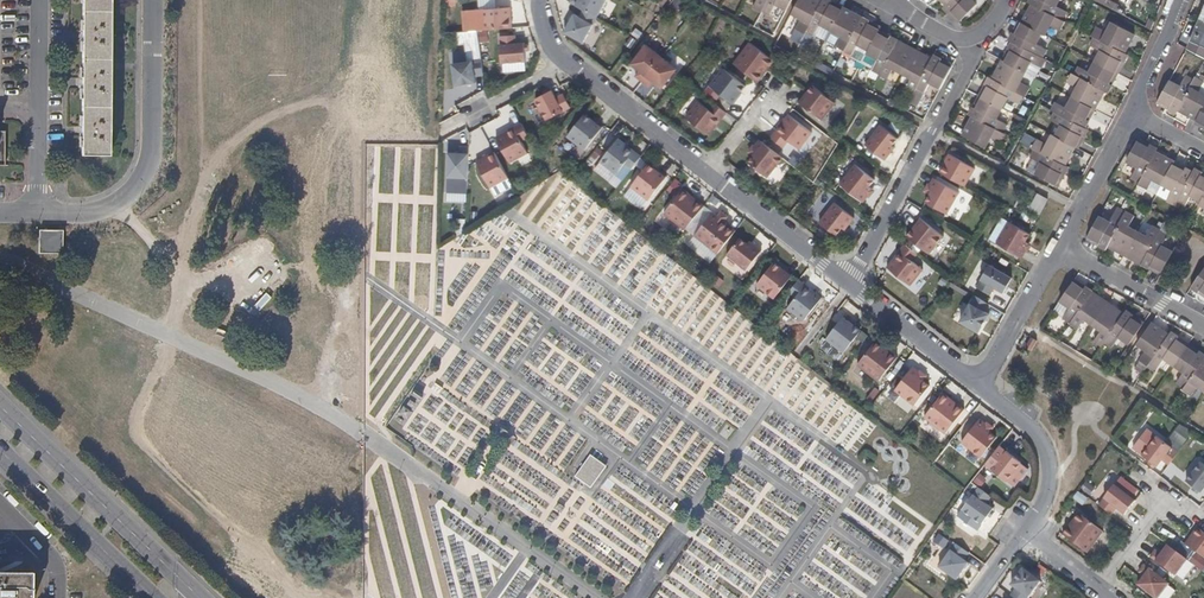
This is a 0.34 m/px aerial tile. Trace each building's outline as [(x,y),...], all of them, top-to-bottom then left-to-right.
[(81,156),(109,156),(110,0),(82,0),(81,156)] [(568,3),(583,10),(596,17),(606,0),(570,0),(568,3)] [(671,6),(681,10),(685,1),(682,0),(674,0),(671,6)] [(753,7),(761,11),(762,10),(767,0),(756,0),(753,7)] [(762,10),(770,14),(776,4),(786,9),(791,0),(767,0),(762,10)] [(791,13),(802,19),(796,30),(805,34),(805,33),(822,0),(798,0),(791,13)] [(805,33),(813,38),(820,24),(831,30),(843,7),(828,0),(822,0),(805,33)] [(945,4),(943,7),(958,23),(977,5),(972,0),(950,0),(945,4)] [(1029,2),(1031,4),(1062,20),(1066,12),(1055,7),(1059,0),(1030,0),(1029,2)] [(1116,11),(1119,5),(1110,0),(1094,0),(1116,11)] [(1062,20),(1031,4),(1022,23),(1041,33),(1045,35),(1050,25),(1060,30),(1065,21),(1062,20)] [(510,7),(480,10),(482,31),(511,29),(510,7)] [(862,17),(843,7),(831,30),(841,36),(835,46),(844,51),(844,50),(862,17)] [(1200,18),(1190,42),(1203,48),(1203,9),(1200,18)] [(579,18),(573,15),(563,33),(582,43),(596,17),(583,10),(579,18)] [(881,27),(862,17),(844,50),(852,54),(851,57),(862,64),(879,31),(881,27)] [(1155,21),(1148,18),(1145,27),(1151,30),(1155,21)] [(1022,23),(1019,21),(1009,40),(1012,41),(1042,57),(1046,49),(1036,44),(1041,33),(1022,23)] [(1134,34),(1112,22),(1106,33),(1095,27),(1091,35),(1094,37),(1124,53),(1134,34)] [(483,43),(491,41),(489,31),(480,33),(483,43)] [(898,40),(879,31),(862,64),(872,69),(872,70),(880,75),(898,40)] [(514,36),(499,37),(501,64),(525,62),(524,52),(523,45),(523,43),(515,44),(514,36)] [(1090,46),(1100,51),(1095,61),(1117,73),(1127,54),(1124,53),(1094,37),(1090,46)] [(915,49),(898,40),(880,75),(888,79),(893,68),(902,73),(915,49)] [(1042,57),(1012,41),(1002,60),(1025,72),(1030,62),(1041,68),(1045,59),(1042,57)] [(774,61),(749,43),(732,65),(757,83),(763,75),(761,74),(766,67),(768,68),(774,61)] [(661,57),(645,45),(630,65),(638,71),(634,77),(642,82),(661,57)] [(932,58),(915,49),(902,73),(910,78),(905,88),(913,93),(916,89),(932,58)] [(451,64),(466,60),(464,51),(449,55),(451,64)] [(934,55),(932,58),(916,89),(924,93),(930,82),(941,88),(953,65),(934,55)] [(676,69),(661,57),(642,82),(649,88),(652,82),(661,89),(676,69)] [(481,60),(451,64),(454,86),(475,83),(474,77),(483,76),(481,60)] [(1002,60),(992,79),(1022,95),(1026,97),(1030,88),(1019,83),(1025,72),(1002,60)] [(1079,66),(1074,75),(1105,91),(1108,92),(1117,73),(1095,61),(1089,72),(1079,66)] [(722,69),(709,86),(731,104),(737,97),(745,86),(722,69)] [(1067,81),(1077,86),(1071,97),(1095,110),(1105,91),(1074,75),(1071,73),(1067,81)] [(1180,86),(1169,80),(1157,103),(1176,114),(1178,110),(1194,81),(1186,76),(1180,86)] [(989,77),(979,96),(1002,108),(1007,98),(1017,103),(1022,95),(992,79),(989,77)] [(1194,81),(1178,110),(1196,120),(1203,106),(1203,95),(1198,92),(1203,82),(1203,81),(1196,78),(1194,81)] [(835,103),(812,85),(798,103),(821,121),(835,103)] [(543,95),(534,99),(546,121),(570,108),(562,94),(555,98),(551,91),(549,91),(543,95)] [(979,96),(969,115),(972,117),(1002,133),(1006,124),(996,119),(1002,108),(979,96)] [(1051,110),(1054,112),(1085,129),(1095,110),(1071,97),(1066,108),(1055,102),(1051,110)] [(698,101),(685,118),(708,136),(726,113),(713,103),(708,110),(698,101)] [(1196,120),(1194,123),(1203,128),(1203,106),(1196,120)] [(1050,120),(1060,126),(1055,137),(1075,147),(1078,149),(1088,130),(1085,129),(1054,112),(1050,120)] [(594,122),(584,115),(566,137),(584,151),(602,128),(594,122)] [(812,133),(788,115),(770,138),(783,148),(788,141),(799,149),(812,133)] [(1002,133),(972,117),(962,136),(971,141),(985,148),(990,137),(1002,142),(1005,135),(1002,133)] [(521,124),(495,138),(509,164),(527,154),(521,142),(528,138),(521,124)] [(897,138),(880,125),(865,145),(884,160),(894,148),(891,146),(897,138)] [(1031,148),(1034,150),(1065,166),(1075,147),(1055,137),(1052,135),(1047,145),(1036,139),(1031,148)] [(640,156),(617,139),(599,162),(616,175),(624,165),(629,169),(640,156)] [(1138,139),(1129,154),(1126,161),(1136,167),(1131,177),(1139,182),(1156,152),(1157,149),(1138,139)] [(750,155),(752,157),(747,164),(766,179),(781,159),(759,142),(755,148),(750,155)] [(459,154),(448,153),(447,178),(467,179),(469,148),(459,147),(459,154)] [(1030,158),(1032,158),(1027,169),(1058,186),(1068,168),(1065,166),(1034,150),(1030,158)] [(494,152),(475,162),(489,189),(508,178),(494,152)] [(1174,162),(1156,152),(1139,182),(1138,185),(1146,190),(1152,179),(1162,185),(1174,162)] [(975,168),(949,153),(939,171),(965,186),(975,168)] [(1193,172),(1174,162),(1162,185),(1173,190),(1167,201),(1175,205),(1193,172)] [(665,178),(648,164),(630,187),(648,201),(665,178)] [(874,180),(854,165),(839,184),(861,202),(866,195),(871,189),(869,187),(874,180)] [(1193,172),(1175,205),(1184,209),(1191,196),(1201,201),(1203,197),(1203,174),(1195,169),(1193,172)] [(611,229),(620,218),(562,171),(553,181),(578,201),(580,199),(591,208),(584,216),(598,227),(602,222),(611,229)] [(927,193),(929,194),(925,202),(946,214),(959,193),(934,179),(927,193)] [(688,194),(681,189),(662,213),(684,230),(703,205),(695,200),(694,201),(687,196),(688,194)] [(1048,199),(1037,193),(1028,211),(1039,216),(1048,199)] [(854,218),(834,203),(819,223),(836,236),(841,229),(844,231),(854,218)] [(1110,222),(1099,216),(1087,239),(1105,249),(1107,245),(1126,212),(1117,208),(1110,222)] [(735,230),(711,212),(693,236),(709,248),(718,238),(725,243),(735,230)] [(1126,212),(1107,245),(1125,255),(1137,231),(1128,227),(1134,217),(1126,212)] [(921,219),(907,236),(929,254),(943,236),(921,219)] [(1030,234),(1008,222),(996,243),(1020,257),(1024,250),(1028,243),(1025,242),(1030,234)] [(1146,236),(1137,231),(1125,255),(1143,264),(1160,231),(1161,230),(1152,226),(1146,236)] [(66,254),(66,231),(42,230),(41,254),(66,254)] [(1168,236),(1160,231),(1143,264),(1142,265),(1162,275),(1173,252),(1162,247),(1168,236)] [(746,244),(739,238),(726,255),(746,271),(761,251),(749,241),(746,244)] [(106,239),(83,239),(83,251),(106,251),(106,239)] [(917,254),(905,244),(886,268),(910,286),(923,269),(912,261),(917,254)] [(791,277),(773,263),(756,285),(773,299),(791,277)] [(1012,278),(989,265),(976,287),(990,295),(994,288),(1003,293),(1012,278)] [(1192,287),(1203,296),(1203,270),(1192,287)] [(1092,291),(1074,279),(1059,301),(1069,307),(1063,317),(1070,321),(1092,291)] [(788,292),(795,298),(787,309),(803,321),(821,298),(798,280),(788,292)] [(1108,303),(1092,291),(1070,321),(1069,323),(1076,329),(1084,319),(1093,325),(1108,303)] [(988,304),(974,297),(960,322),(979,332),(989,314),(984,311),(988,304)] [(1125,314),(1108,303),(1093,325),(1102,331),(1095,342),(1102,347),(1105,342),(1125,314)] [(1127,310),(1125,314),(1105,342),(1113,347),(1119,337),(1130,344),(1144,322),(1127,310)] [(1055,315),(1047,326),(1054,331),(1062,319),(1055,315)] [(861,331),(843,317),(826,340),(843,353),(861,331)] [(1170,335),(1152,323),(1137,344),(1147,351),(1140,361),(1148,366),(1170,335)] [(1069,341),(1075,329),(1066,325),(1060,337),(1069,341)] [(1172,332),(1170,335),(1148,366),(1156,372),(1165,359),(1175,365),(1189,344),(1172,332)] [(883,346),(876,341),(857,365),(878,382),(897,357),(890,352),(888,353),(882,348),(883,346)] [(1189,344),(1175,365),(1185,372),(1178,382),(1185,387),(1203,359),(1203,355),(1189,344)] [(1185,387),(1183,390),(1191,396),(1198,387),(1203,391),(1203,359),(1185,387)] [(1140,361),(1138,365),(1146,370),(1148,366),(1140,361)] [(918,374),(912,369),(894,390),(914,406),(929,386),(922,381),(924,379),(918,374)] [(950,398),(943,393),(924,417),(945,434),(964,409),(957,404),(956,406),(949,400),(950,398)] [(985,426),(978,420),(961,442),(981,458),(996,438),(989,433),(991,430),(985,426)] [(1179,452),(1157,436),(1142,455),(1150,461),(1155,465),(1157,466),(1162,460),(1169,465),(1179,452)] [(994,451),(984,464),(1006,482),(1021,463),(1013,456),(1008,452),(1006,451),(1001,457),(994,451)] [(606,466),(590,454),(574,476),(590,487),(606,466)] [(1200,461),(1186,480),(1194,487),(1200,491),(1201,492),(1203,488),(1203,464),(1200,461)] [(1135,502),(1114,485),(1098,506),(1111,516),(1116,509),(1124,515),(1135,502)] [(979,486),(973,495),(992,510),(994,507),(987,503),(992,496),(979,486)] [(1076,490),(1071,498),(1082,505),(1087,497),(1076,490)] [(992,510),(973,495),(963,509),(983,523),(990,513),(992,510)] [(1068,528),(1062,535),(1087,553),(1104,532),(1079,513),(1073,521),(1075,522),(1070,529),(1068,528)] [(1198,528),(1197,528),(1185,544),(1186,545),(1198,528)] [(1186,545),(1203,559),(1203,532),(1200,529),(1198,528),(1186,545)] [(957,543),(952,550),(964,560),(970,552),(957,543)] [(1155,550),(1150,557),(1168,571),(1179,554),(1168,545),(1161,554),(1155,550)] [(964,560),(952,550),(940,567),(957,579),(969,563),(964,560)] [(1187,560),(1179,554),(1168,571),(1176,576),(1187,560)] [(1138,572),(1144,577),(1137,585),(1150,595),(1162,579),(1144,565),(1138,572)] [(1024,569),(1011,586),(1016,589),(1011,596),(1014,597),(1029,597),(1041,582),(1024,569)] [(0,575),(0,597),(31,597),(31,575),(0,575)] [(1162,579),(1150,595),(1154,597),(1159,597),(1169,584),(1162,579)]
